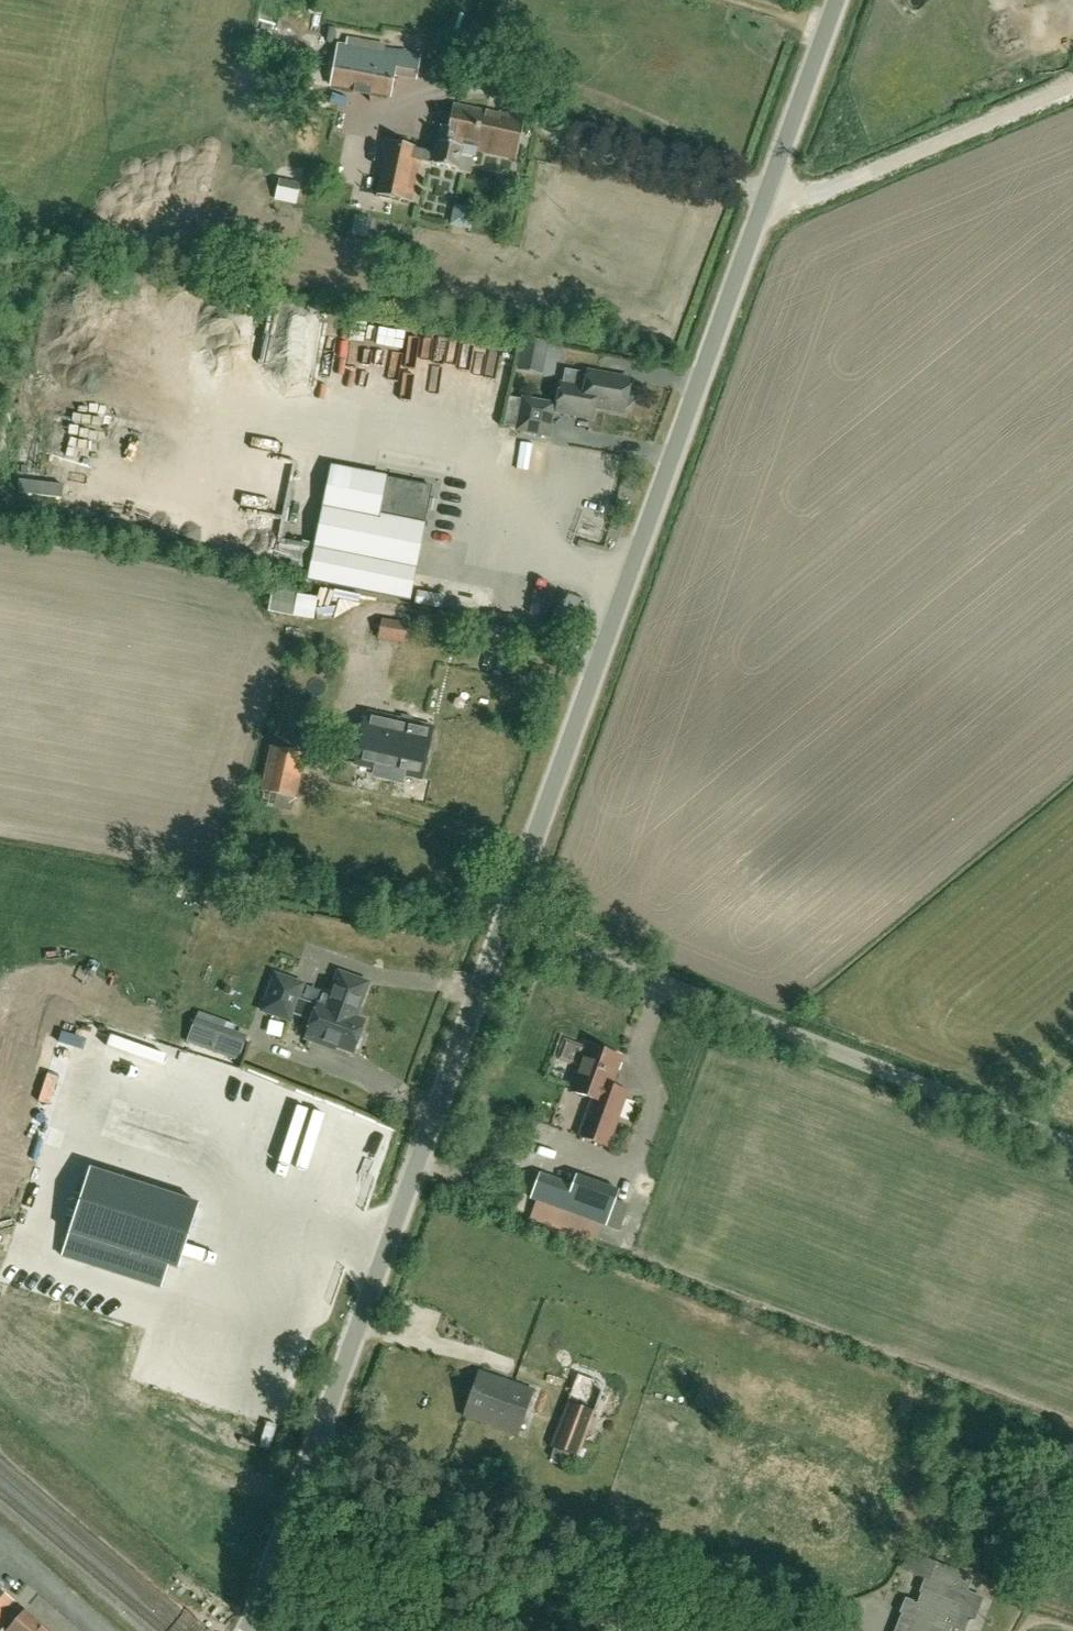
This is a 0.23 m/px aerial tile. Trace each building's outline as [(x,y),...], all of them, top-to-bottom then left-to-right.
[(338,46),(331,85),(390,96),(398,57),(338,46)] [(475,150),(476,151),(514,159),(523,117),(499,112),(499,115),(487,112),(455,105),(450,129),(441,127),(438,142),(437,142),(433,165),(457,170),(462,148),(461,147),(463,139),(476,142),(475,150)] [(388,142),(377,194),(411,201),(420,160),(413,159),(416,148),(388,142)] [(300,183),(280,179),(277,198),(296,202),(300,183)] [(400,350),(403,335),(385,330),(381,345),(400,350)] [(435,345),(427,368),(447,374),(455,352),(435,345)] [(471,352),(470,369),(489,371),(490,353),(471,352)] [(556,411),(592,418),(594,407),(623,413),(624,408),(627,409),(631,405),(633,398),(629,393),(627,393),(629,380),(587,372),(584,389),(561,384),(556,411)] [(484,415),(510,416),(511,383),(485,383),(484,415)] [(518,430),(547,435),(553,405),(523,399),(518,430)] [(517,447),(513,472),(526,474),(529,449),(517,447)] [(376,516),(324,506),(310,581),(409,600),(431,487),(384,478),(376,516)] [(253,514),(254,525),(280,524),(280,513),(253,514)] [(267,612),(294,616),(300,583),(273,579),(267,612)] [(302,594),(299,618),(320,622),(324,598),(302,594)] [(445,611),(448,601),(424,595),(422,605),(445,611)] [(378,639),(388,641),(405,644),(408,623),(381,618),(378,639)] [(351,746),(347,761),(420,777),(431,728),(369,714),(361,748),(351,746)] [(292,809),(303,755),(272,748),(263,791),(271,793),(268,804),(292,809)] [(363,1022),(355,1019),(368,983),(339,973),(331,993),(324,990),(319,1006),(318,1005),(318,1006),(298,999),(303,985),(275,975),(262,1011),(290,1021),(292,1014),(312,1021),(306,1038),(335,1049),(336,1046),(353,1052),(354,1048),(357,1049),(360,1048),(363,1040),(361,1037),(358,1036),(363,1022)] [(247,1055),(250,1033),(198,1026),(195,1049),(247,1055)] [(580,1136),(607,1146),(627,1092),(610,1086),(621,1057),(587,1044),(570,1091),(593,1099),(580,1136)] [(210,1152),(127,1127),(116,1163),(199,1188),(210,1152)] [(90,1170),(62,1257),(160,1289),(168,1266),(177,1269),(198,1204),(90,1170)] [(573,1186),(540,1175),(531,1200),(620,1231),(629,1206),(615,1201),(615,1200),(573,1186)] [(479,1371),(463,1416),(517,1435),(533,1391),(479,1371)] [(595,1412),(566,1401),(549,1447),(579,1458),(591,1425),(595,1412)] [(950,1626),(962,1630),(963,1630),(969,1617),(973,1619),(982,1599),(965,1592),(971,1578),(909,1553),(903,1568),(926,1578),(921,1591),(922,1592),(917,1605),(908,1601),(895,1630),(948,1630),(950,1626)] [(14,1601),(0,1589),(0,1619),(14,1601)] [(8,1630),(48,1630),(24,1611),(8,1630)]
